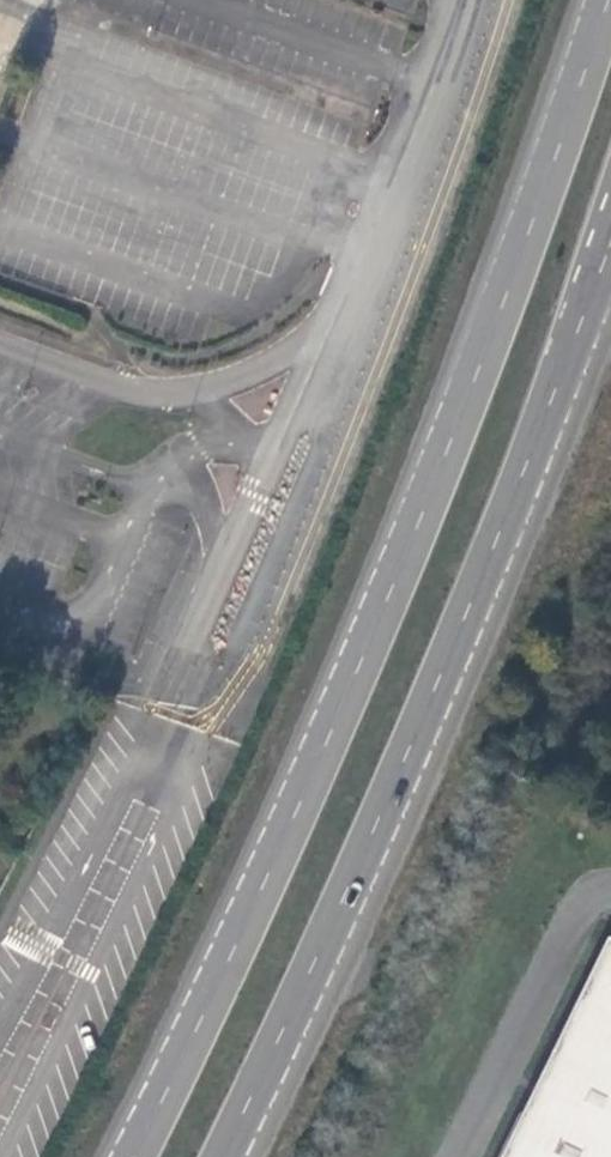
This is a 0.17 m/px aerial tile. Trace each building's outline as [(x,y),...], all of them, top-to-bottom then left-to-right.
[(509,1156),(610,1156),(610,948),(509,1156)]
